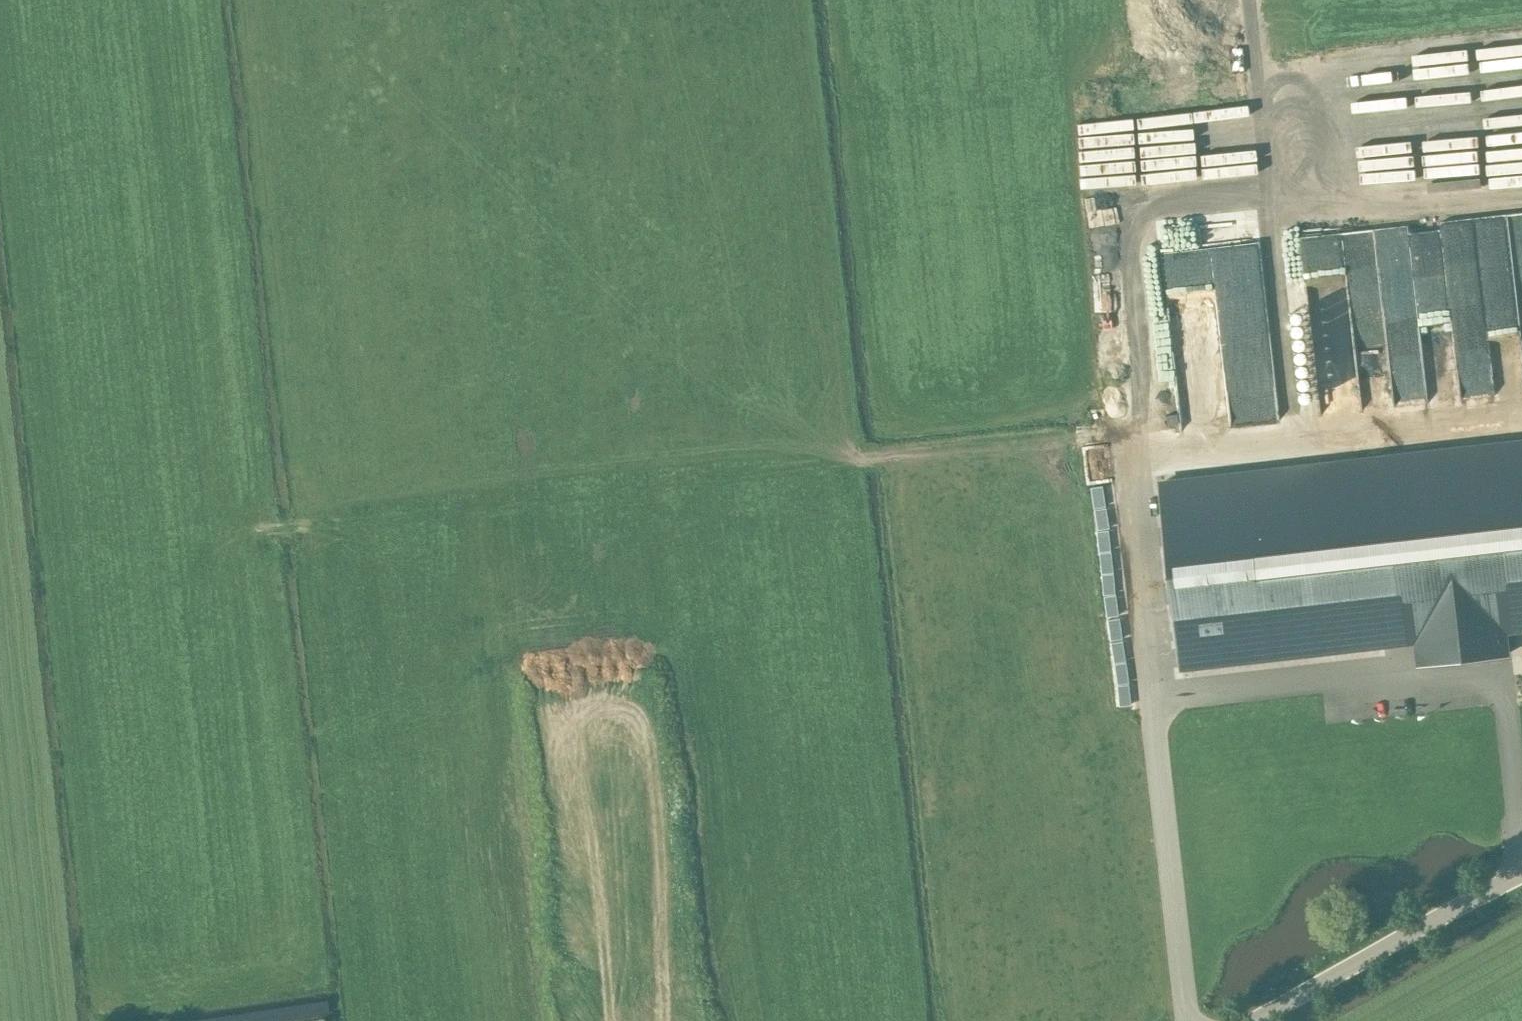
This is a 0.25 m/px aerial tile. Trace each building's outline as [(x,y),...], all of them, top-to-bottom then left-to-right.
[(1303,231),(1310,335),(1334,334),(1333,317),(1354,316),(1355,330),(1364,329),(1366,353),(1379,352),(1380,371),(1387,370),(1389,406),(1431,403),(1424,301),(1458,299),(1458,303),(1489,301),(1487,273),(1520,271),(1521,301),(1521,216),(1303,231)] [(1240,406),(1278,402),(1270,324),(1194,331),(1198,375),(1211,373),(1213,384),(1238,382),(1240,406)] [(1162,483),(1183,668),(1421,641),(1424,663),(1505,654),(1503,632),(1521,629),(1521,442),(1162,483)] [(1109,500),(1095,501),(1101,603),(1115,602),(1109,500)] [(1127,612),(1130,713),(1147,713),(1143,611),(1127,612)]
